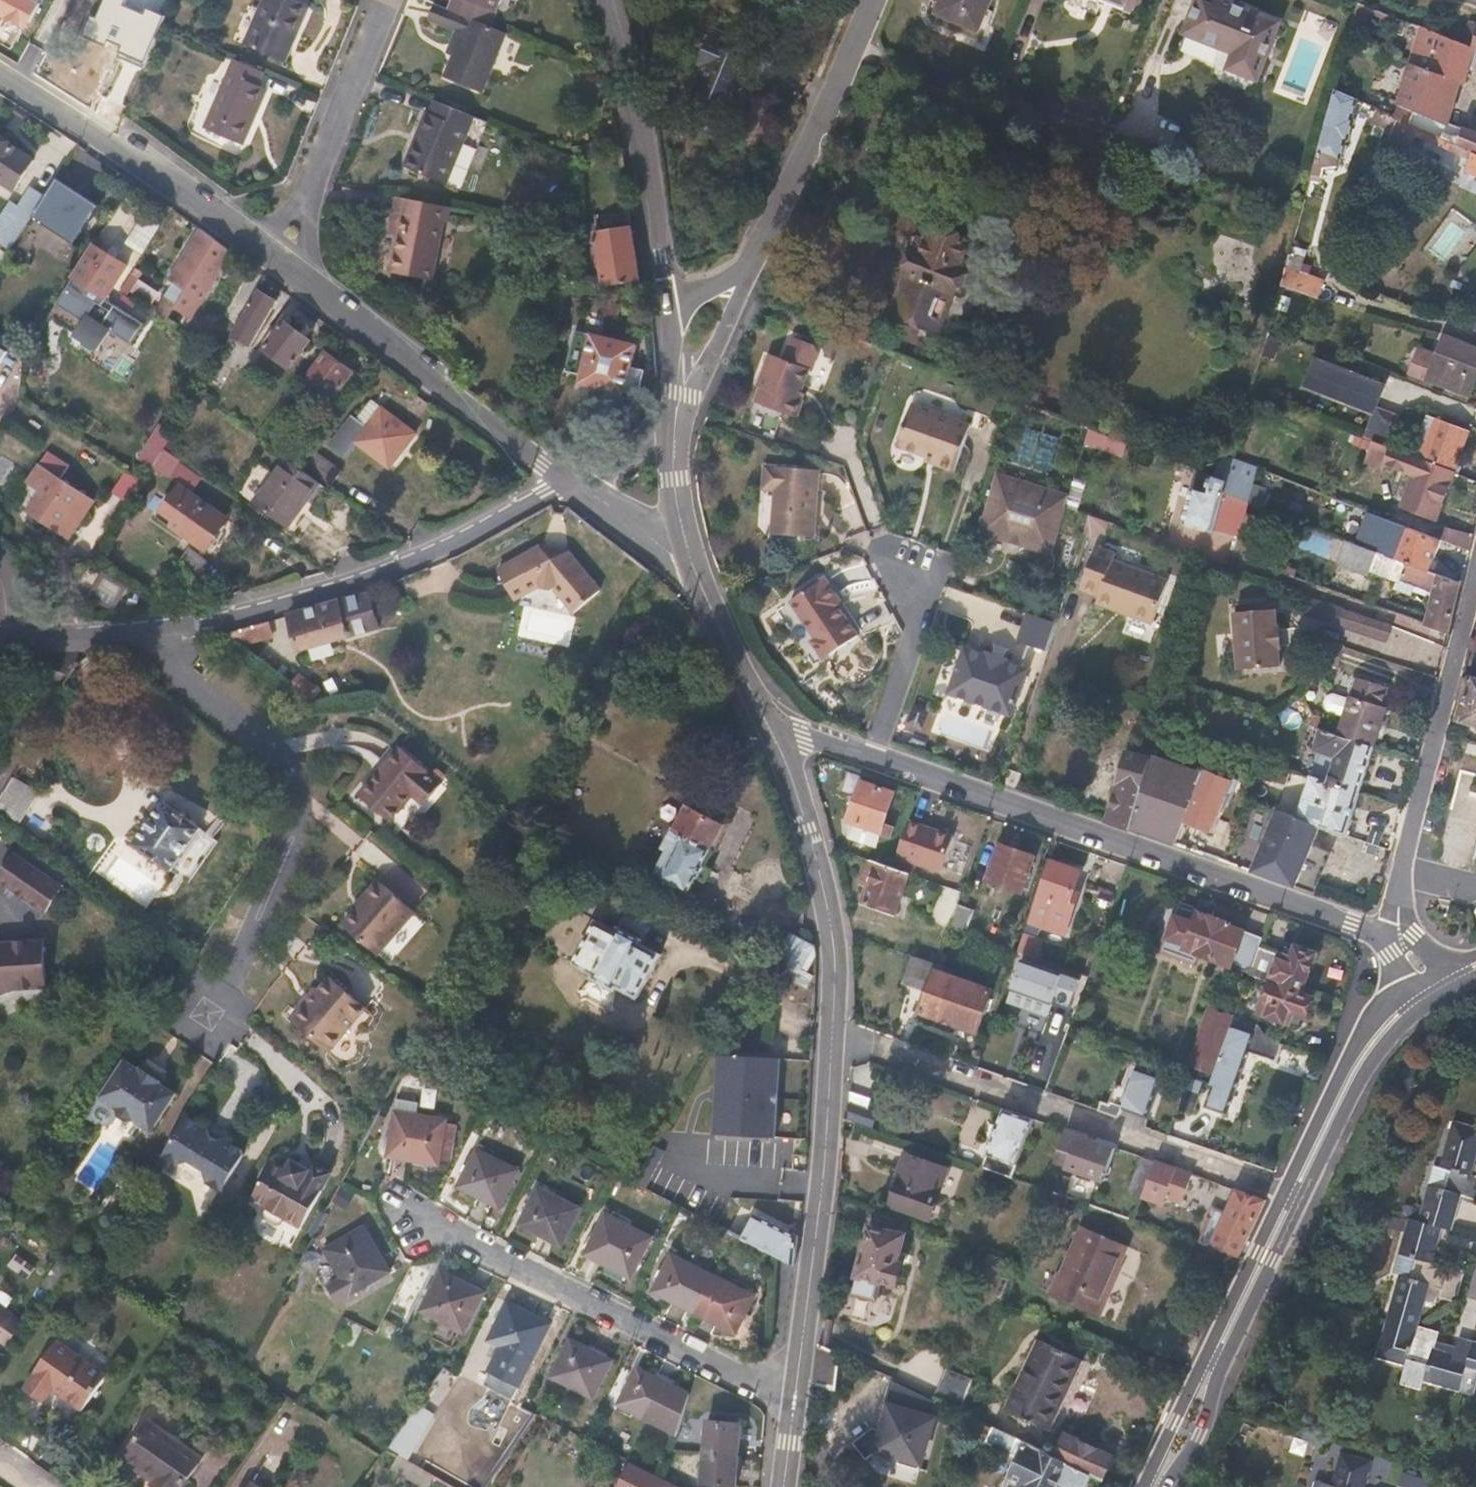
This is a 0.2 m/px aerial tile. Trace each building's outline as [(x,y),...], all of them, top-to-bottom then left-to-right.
[(27,29),(43,0),(0,0),(0,11),(6,14),(5,16),(27,29)] [(245,45),(285,62),(291,49),(294,42),(290,40),(293,34),(297,35),(309,7),(293,0),(264,0),(245,45)] [(475,21),(481,6),(496,12),(501,0),(453,0),(449,10),(475,21)] [(938,13),(979,30),(992,0),(943,0),(938,13)] [(1132,12),(1137,0),(1102,0),(1132,12)] [(1225,0),(1198,0),(1185,33),(1210,43),(1234,53),(1228,69),(1257,79),(1280,21),(1225,0)] [(1399,18),(1370,6),(1360,2),(1352,30),(1360,33),(1362,31),(1368,11),(1398,23),(1399,18)] [(449,10),(434,4),(428,19),(456,30),(462,33),(452,56),(444,78),(484,93),(507,34),(490,27),(475,21),(449,10)] [(490,27),(496,12),(481,6),(475,21),(490,27)] [(1475,40),(1475,22),(1470,21),(1463,44),(1474,48),(1475,40)] [(138,26),(126,54),(147,63),(160,35),(138,26)] [(748,69),(757,47),(706,26),(700,42),(705,43),(697,63),(703,66),(693,91),(726,105),(733,89),(738,91),(748,69)] [(1464,129),(1450,124),(1460,85),(1464,86),(1469,69),(1475,70),(1475,67),(1475,40),(1474,48),(1463,44),(1421,27),(1394,117),(1398,119),(1457,145),(1475,153),(1475,133),(1464,129)] [(452,56),(462,33),(456,30),(446,54),(452,56)] [(264,72),(235,60),(205,129),(243,145),(250,129),(254,120),(252,119),(254,113),(257,114),(267,90),(258,86),(264,72)] [(1352,119),(1357,101),(1334,90),(1310,180),(1320,183),(1323,168),(1336,167),(1339,159),(1340,160),(1346,141),(1348,142),(1354,120),(1352,119)] [(404,167),(446,184),(474,117),(436,101),(431,114),(427,113),(419,131),(421,132),(416,144),(414,143),(409,155),(404,167)] [(1394,117),(1377,110),(1371,124),(1385,129),(1381,139),(1388,143),(1398,119),(1394,117)] [(1457,145),(1398,119),(1388,143),(1387,144),(1407,153),(1415,135),(1472,160),(1466,173),(1475,177),(1475,153),(1457,145)] [(0,138),(0,180),(16,190),(35,160),(3,140),(0,138)] [(590,145),(575,147),(577,156),(591,154),(590,145)] [(79,192),(57,179),(46,196),(46,198),(32,218),(76,246),(101,206),(79,192)] [(32,218),(46,198),(32,189),(20,208),(13,203),(8,212),(28,225),(32,218)] [(448,223),(451,208),(402,199),(400,213),(395,212),(393,222),(391,232),(401,234),(393,273),(432,280),(443,222),(448,223)] [(635,254),(631,227),(629,211),(596,216),(598,232),(597,233),(605,287),(640,282),(635,254)] [(8,212),(0,224),(0,243),(12,250),(28,225),(8,212)] [(142,249),(157,224),(142,215),(127,240),(142,249)] [(909,273),(894,313),(937,330),(952,290),(954,291),(955,288),(962,291),(969,274),(962,272),(963,269),(961,268),(971,241),(933,226),(928,240),(921,237),(907,273),(909,273)] [(175,308),(217,241),(209,235),(201,230),(170,281),(175,284),(161,305),(172,313),(175,308)] [(193,318),(232,252),(224,246),(217,241),(175,308),(193,318)] [(107,299),(128,266),(95,245),(74,278),(57,304),(84,321),(75,335),(98,350),(111,331),(132,345),(145,324),(107,299)] [(1308,251),(1292,247),(1286,269),(1281,286),(1318,299),(1324,282),(1308,276),(1311,269),(1304,266),(1308,251)] [(590,278),(591,287),(600,286),(599,277),(590,278)] [(265,280),(232,335),(250,346),(277,302),(264,294),(271,284),(265,280)] [(1292,298),(1282,296),(1278,309),(1287,313),(1292,298)] [(171,316),(159,308),(155,315),(166,322),(171,316)] [(801,316),(785,309),(782,317),(798,323),(801,316)] [(1453,323),(1475,331),(1475,320),(1457,314),(1453,323)] [(265,349),(290,368),(310,341),(298,331),(285,322),(265,349)] [(580,384),(624,394),(625,394),(625,392),(639,395),(645,370),(631,368),(637,345),(575,330),(565,371),(582,375),(580,384)] [(1272,358),(1278,337),(1268,334),(1262,355),(1272,358)] [(761,388),(755,403),(798,417),(804,400),(800,399),(804,385),(809,370),(812,371),(819,353),(815,344),(794,337),(785,359),(770,354),(758,386),(761,388)] [(1444,337),(1437,356),(1420,350),(1412,373),(1471,396),(1475,382),(1475,349),(1444,337)] [(218,359),(226,344),(219,339),(210,354),(218,359)] [(339,361),(325,351),(305,380),(333,399),(353,371),(339,361)] [(1385,387),(1318,360),(1308,386),(1375,412),(1375,410),(1385,387)] [(357,443),(389,469),(416,435),(399,422),(383,409),(382,410),(373,403),(359,421),(352,416),(331,445),(347,457),(357,443)] [(897,446),(926,457),(925,461),(937,465),(946,468),(955,471),(971,425),(912,403),(897,446)] [(1386,446),(1397,419),(1375,410),(1375,412),(1365,437),(1386,446)] [(1454,472),(1455,469),(1460,471),(1462,465),(1458,463),(1470,431),(1427,415),(1412,455),(1420,459),(1454,472)] [(1126,444),(1089,430),(1085,442),(1123,455),(1126,444)] [(181,486),(158,518),(204,550),(215,534),(227,517),(193,494),(203,480),(163,452),(154,468),(181,486)] [(342,472),(315,452),(304,469),(330,488),(342,472)] [(43,459),(28,482),(16,500),(30,510),(29,512),(70,539),(81,521),(93,503),(58,480),(63,472),(43,459)] [(301,470),(286,459),(254,504),(289,528),(305,506),(321,484),(301,470)] [(1229,474),(1255,484),(1259,469),(1233,459),(1218,461),(1213,473),(1227,479),(1229,474)] [(1454,472),(1420,459),(1402,507),(1436,520),(1454,472)] [(817,502),(819,470),(765,466),(763,489),(775,490),(772,534),(815,537),(817,502)] [(1249,503),(1255,484),(1229,474),(1227,479),(1213,473),(1203,469),(1200,469),(1184,524),(1214,534),(1214,531),(1238,537),(1246,513),(1249,503)] [(1015,543),(1051,554),(1065,507),(1069,496),(998,474),(980,533),(1015,543)] [(1069,496),(1065,507),(1076,511),(1085,482),(1074,478),(1069,496)] [(1441,540),(1379,516),(1370,512),(1357,544),(1430,572),(1441,540)] [(1246,513),(1238,537),(1232,555),(1238,558),(1245,560),(1258,517),(1246,513)] [(1089,516),(1083,535),(1088,536),(1092,538),(1105,531),(1108,523),(1089,516)] [(1444,524),(1439,539),(1468,548),(1473,533),(1444,524)] [(1357,544),(1347,540),(1338,564),(1369,576),(1371,572),(1396,581),(1393,589),(1411,596),(1413,592),(1433,599),(1426,625),(1447,633),(1449,634),(1461,584),(1430,572),(1357,544)] [(1113,609),(1129,615),(1153,624),(1169,582),(1113,561),(1116,554),(1095,546),(1080,588),(1099,596),(1096,603),(1113,609)] [(556,588),(575,612),(600,591),(568,552),(541,547),(520,559),(499,570),(514,599),(540,585),(542,589),(553,591),(556,588)] [(210,563),(190,548),(180,562),(200,577),(210,563)] [(1238,558),(1232,555),(1229,567),(1234,569),(1238,558)] [(838,597),(825,578),(791,601),(816,639),(812,642),(824,659),(841,647),(859,636),(839,608),(834,600),(838,597)] [(379,626),(368,591),(327,604),(288,615),(299,650),(379,626)] [(1338,625),(1341,617),(1344,609),(1305,596),(1301,607),(1299,613),(1338,625)] [(838,597),(834,600),(839,608),(844,605),(838,597)] [(1238,611),(1236,668),(1278,670),(1278,651),(1281,651),(1282,631),(1279,630),(1280,613),(1238,611)] [(1028,612),(1018,641),(1047,652),(1056,623),(1028,612)] [(271,636),(268,622),(217,636),(231,647),(271,636)] [(1344,646),(1320,640),(1314,661),(1338,668),(1344,646)] [(948,694),(1012,716),(1029,669),(1007,661),(1008,658),(988,652),(987,654),(976,650),(965,646),(948,694)] [(1470,650),(1467,665),(1475,668),(1475,652),(1470,650)] [(307,700),(316,687),(300,675),(291,688),(307,700)] [(1356,678),(1338,736),(1374,748),(1387,708),(1383,706),(1388,689),(1356,678)] [(1463,678),(1457,700),(1464,702),(1459,720),(1475,724),(1475,679),(1470,678),(1470,680),(1463,678)] [(1317,717),(1313,716),(1309,726),(1314,728),(1317,717)] [(1359,794),(1374,748),(1338,736),(1322,731),(1314,728),(1314,730),(1322,732),(1316,750),(1320,751),(1311,778),(1359,794)] [(912,738),(909,747),(923,752),(926,743),(912,738)] [(1203,775),(1151,757),(1152,753),(1130,746),(1108,820),(1140,831),(1175,844),(1184,822),(1203,775)] [(360,795),(390,821),(412,795),(424,804),(441,784),(430,774),(430,773),(400,747),(380,771),(360,795)] [(1175,844),(1182,846),(1186,836),(1190,825),(1211,833),(1233,779),(1205,770),(1203,775),(1184,822),(1175,844)] [(12,777),(0,798),(0,815),(17,829),(39,793),(26,785),(12,777)] [(1319,884),(1299,877),(1320,827),(1346,835),(1359,794),(1311,778),(1299,818),(1277,811),(1251,871),(1316,894),(1319,884)] [(850,831),(848,838),(876,848),(881,835),(890,838),(893,827),(883,824),(894,792),(861,781),(848,821),(853,823),(850,831)] [(1386,803),(1397,807),(1400,797),(1389,794),(1386,803)] [(721,806),(703,797),(696,811),(688,807),(676,830),(674,829),(666,847),(670,849),(656,875),(689,893),(713,848),(714,849),(729,821),(723,818),(717,815),(721,806)] [(202,828),(165,802),(135,843),(171,870),(202,828)] [(896,856),(942,871),(955,830),(909,815),(896,856)] [(1001,844),(988,880),(1023,892),(1035,857),(1018,850),(1001,844)] [(64,886),(70,877),(24,846),(18,855),(16,853),(0,877),(0,882),(45,913),(64,886)] [(1065,866),(1049,860),(1018,952),(1035,958),(1041,940),(1032,937),(1036,923),(1065,934),(1075,905),(1069,903),(1081,872),(1065,866)] [(896,914),(909,874),(872,861),(866,877),(872,879),(868,891),(863,903),(896,914)] [(343,924),(379,955),(415,912),(380,882),(362,903),(343,924)] [(962,892),(945,886),(935,915),(952,921),(958,904),(962,892)] [(1101,893),(1097,903),(1109,907),(1112,897),(1101,893)] [(952,921),(950,928),(967,933),(975,910),(958,904),(952,921)] [(1260,947),(1264,938),(1231,926),(1232,924),(1221,920),(1212,917),(1212,918),(1180,906),(1165,950),(1197,962),(1200,954),(1244,971),(1250,975),(1250,974),(1260,947)] [(643,944),(644,941),(648,934),(622,921),(617,931),(596,920),(573,964),(594,975),(592,978),(617,992),(619,988),(640,999),(652,977),(663,955),(643,944)] [(791,934),(772,971),(816,995),(817,977),(808,972),(817,955),(816,947),(791,934)] [(0,944),(0,996),(16,990),(47,988),(43,940),(0,944)] [(1302,993),(1316,954),(1306,951),(1297,947),(1293,959),(1260,947),(1250,974),(1270,982),(1302,993)] [(1078,979),(1021,959),(1011,988),(1068,1008),(1078,979)] [(926,991),(918,1013),(948,1024),(978,1035),(994,990),(910,960),(902,982),(926,991)] [(1248,980),(1268,987),(1259,1011),(1289,1022),(1293,1011),(1305,1015),(1309,1006),(1312,997),(1302,993),(1270,982),(1250,974),(1250,975),(1248,980)] [(366,1008),(352,997),(331,979),(310,1003),(307,1000),(299,1009),(292,1018),(330,1050),(366,1008)] [(1210,1008),(1206,1017),(1201,1031),(1189,1064),(1215,1073),(1232,1024),(1235,1016),(1210,1008)] [(1213,1085),(1234,1093),(1249,1052),(1276,1061),(1283,1045),(1278,1043),(1268,1037),(1267,1036),(1259,1025),(1258,1024),(1235,1016),(1232,1024),(1215,1073),(1211,1084),(1213,1085)] [(775,1056),(713,1053),(709,1130),(771,1133),(775,1056)] [(161,1082),(162,1080),(165,1076),(155,1070),(145,1063),(141,1069),(125,1059),(99,1097),(151,1132),(177,1093),(161,1082)] [(1149,1117),(1163,1078),(1136,1069),(1129,1089),(1117,1084),(1111,1101),(1124,1105),(1122,1109),(1149,1117)] [(1234,1093),(1213,1085),(1206,1106),(1216,1110),(1227,1114),(1234,1093)] [(848,1119),(872,1128),(878,1112),(868,1109),(871,1098),(850,1091),(848,1119)] [(447,1120),(418,1115),(420,1102),(398,1099),(388,1156),(413,1160),(439,1164),(440,1160),(451,1162),(457,1125),(446,1123),(447,1120)] [(1012,1177),(1033,1118),(1004,1108),(999,1125),(996,1124),(994,1130),(992,1137),(994,1138),(984,1167),(1012,1177)] [(376,1138),(387,1119),(378,1114),(368,1134),(376,1138)] [(163,1155),(177,1163),(189,1161),(205,1171),(208,1182),(221,1191),(243,1155),(241,1150),(225,1140),(218,1141),(209,1136),(208,1129),(197,1123),(186,1116),(163,1155)] [(1429,1185),(1419,1221),(1443,1228),(1452,1230),(1456,1215),(1459,1205),(1462,1196),(1475,1200),(1475,1165),(1475,1164),(1475,1160),(1475,1127),(1454,1121),(1441,1167),(1434,1166),(1429,1185)] [(1091,1138),(1067,1129),(1055,1164),(1104,1181),(1116,1147),(1091,1138)] [(500,1207),(518,1170),(477,1150),(459,1186),(480,1197),(500,1207)] [(947,1169),(906,1155),(900,1171),(903,1172),(897,1189),(891,1206),(930,1219),(947,1169)] [(1143,1196),(1156,1161),(1142,1156),(1129,1191),(1143,1196)] [(286,1219),(302,1228),(331,1173),(314,1163),(310,1169),(293,1159),(288,1168),(281,1164),(274,1160),(251,1199),(267,1208),(264,1214),(265,1218),(278,1226),(283,1225),(286,1219)] [(1156,1161),(1143,1196),(1164,1204),(1167,1196),(1182,1202),(1193,1173),(1156,1161)] [(630,1191),(618,1185),(611,1198),(623,1204),(630,1191)] [(538,1187),(520,1224),(538,1233),(561,1245),(580,1208),(538,1187)] [(1253,1229),(1266,1201),(1238,1190),(1226,1215),(1213,1209),(1198,1243),(1240,1257),(1253,1229)] [(1420,1209),(1406,1204),(1404,1214),(1417,1218),(1420,1209)] [(609,1267),(631,1278),(652,1237),(606,1214),(586,1255),(609,1267)] [(799,1237),(755,1214),(743,1238),(795,1265),(799,1237)] [(1465,1271),(1433,1263),(1438,1243),(1443,1228),(1419,1221),(1409,1218),(1394,1273),(1400,1275),(1388,1318),(1419,1327),(1425,1303),(1435,1306),(1438,1297),(1453,1301),(1458,1298),(1465,1271)] [(352,1295),(390,1272),(377,1249),(364,1226),(325,1249),(343,1279),(328,1287),(338,1303),(352,1295)] [(906,1234),(870,1226),(857,1277),(896,1286),(902,1263),(898,1262),(906,1234)] [(1129,1246),(1083,1226),(1053,1296),(1098,1317),(1129,1246)] [(671,1254),(653,1291),(675,1302),(695,1312),(713,1275),(671,1254)] [(465,1332),(486,1293),(464,1282),(442,1270),(421,1310),(465,1332)] [(756,1297),(713,1275),(695,1312),(716,1323),(737,1333),(756,1297)] [(532,1361),(551,1323),(530,1313),(509,1302),(489,1340),(532,1361)] [(12,1316),(13,1313),(0,1304),(0,1340),(7,1345),(23,1323),(12,1316)] [(1464,1375),(1474,1341),(1460,1338),(1456,1354),(1448,1352),(1450,1345),(1437,1341),(1440,1332),(1430,1330),(1419,1327),(1388,1318),(1376,1358),(1405,1367),(1401,1384),(1422,1390),(1424,1382),(1460,1392),(1464,1375)] [(382,1322),(378,1331),(393,1338),(397,1330),(382,1322)] [(594,1398),(613,1361),(592,1350),(571,1339),(552,1376),(594,1398)] [(109,1374),(59,1340),(25,1387),(35,1394),(45,1401),(53,1390),(82,1410),(109,1374)] [(1007,1411),(1048,1430),(1081,1359),(1040,1340),(1007,1411)] [(1474,1341),(1464,1375),(1475,1379),(1475,1342),(1474,1341)] [(660,1379),(638,1367),(619,1405),(678,1435),(690,1393),(660,1379)] [(946,1369),(934,1399),(960,1412),(973,1380),(946,1369)] [(886,1396),(872,1451),(926,1465),(940,1409),(886,1396)] [(402,1458),(428,1414),(416,1408),(387,1449),(402,1458)] [(1056,1458),(977,1419),(972,1428),(989,1436),(986,1442),(1021,1459),(1008,1486),(1058,1486),(1059,1486),(1087,1486),(1092,1475),(1056,1458)] [(149,1420),(123,1457),(130,1462),(137,1467),(139,1465),(152,1474),(147,1482),(154,1486),(183,1486),(204,1458),(149,1420)] [(708,1421),(706,1453),(703,1484),(737,1486),(738,1455),(742,1424),(708,1421)] [(1056,1458),(1092,1475),(1105,1481),(1116,1457),(1066,1435),(1056,1458)] [(626,1475),(620,1486),(680,1486),(612,1452),(606,1465),(626,1475)] [(1374,1461),(1342,1452),(1332,1486),(1326,1484),(1325,1486),(1366,1486),(1374,1461)]
